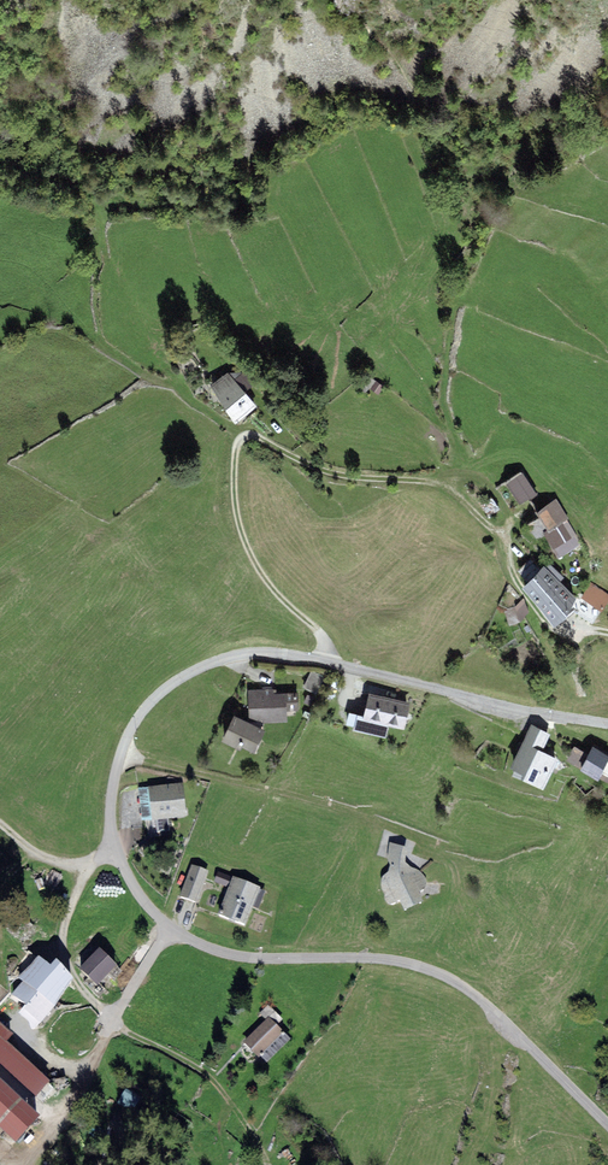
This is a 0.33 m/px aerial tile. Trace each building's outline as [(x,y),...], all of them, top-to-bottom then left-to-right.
[(231,369),(245,389),(256,381),(241,362),(231,369)] [(231,369),(210,383),(235,418),(256,404),(245,389),(231,369)] [(366,370),(354,383),(364,392),(376,379),(366,370)] [(379,393),(384,385),(378,381),(372,388),(379,393)] [(522,469),(504,484),(516,504),(536,493),(522,469)] [(481,504),(486,512),(490,509),(492,511),(498,508),(491,497),(481,504)] [(556,497),(536,507),(549,527),(566,519),(569,517),(556,497)] [(558,556),(581,543),(566,519),(549,527),(543,530),(558,556)] [(560,579),(564,575),(549,561),(545,564),(560,579)] [(544,563),(522,582),(554,620),(577,595),(560,579),(545,564),(544,563)] [(591,582),(581,595),(602,608),(607,598),(607,593),(591,582)] [(529,610),(524,597),(515,605),(521,619),(529,610)] [(510,624),(521,619),(515,605),(505,610),(510,624)] [(303,685),(317,693),(326,675),(313,668),(303,685)] [(273,687),(248,688),(249,719),(262,718),(262,721),(287,720),(287,709),(299,708),(298,690),(273,691),(273,687)] [(363,712),(362,715),(389,721),(404,725),(410,700),(369,689),(363,712)] [(311,705),(315,698),(308,694),(304,701),(311,705)] [(346,722),(354,724),(357,710),(349,709),(346,722)] [(385,734),(389,721),(362,715),(363,712),(357,710),(354,724),(354,727),(385,734)] [(249,719),(234,711),(221,736),(240,744),(242,741),(255,747),(265,727),(249,719)] [(544,783),(558,755),(543,745),(550,732),(531,723),(510,762),(522,768),(521,772),(544,783)] [(580,765),(598,775),(607,758),(607,752),(592,743),(587,752),(580,765)] [(580,765),(587,752),(574,744),(566,757),(580,765)] [(598,775),(607,782),(607,758),(598,775)] [(183,783),(148,787),(152,820),(156,819),(169,818),(187,816),(183,783)] [(138,788),(142,821),(152,820),(148,787),(138,788)] [(170,831),(169,818),(156,819),(157,833),(170,831)] [(404,911),(424,901),(421,894),(422,892),(425,889),(427,885),(427,882),(426,879),(423,875),(419,870),(410,866),(406,862),(408,848),(390,843),(388,860),(389,862),(391,865),(389,870),(388,872),(387,874),(384,875),(382,879),(381,882),(381,885),(382,888),(384,891),(385,892),(386,894),(385,895),(385,898),(385,901),(388,904),(392,904),(400,900),(404,911)] [(208,870),(191,864),(180,896),(196,902),(208,870)] [(214,882),(229,887),(232,877),(217,872),(214,882)] [(260,887),(232,877),(229,887),(218,915),(246,925),(253,907),(259,890),(260,887)] [(253,907),(258,909),(265,891),(259,890),(253,907)] [(101,949),(80,968),(96,985),(117,966),(101,949)] [(23,1009),(41,1024),(74,978),(57,960),(51,965),(39,956),(18,978),(23,982),(13,994),(27,1006),(23,1009)] [(269,1018),(277,1025),(283,1020),(269,1005),(259,1013),(266,1020),(269,1018)] [(244,1042),(259,1057),(261,1056),(284,1033),(277,1025),(269,1018),(266,1020),(244,1042)] [(51,1080),(6,1041),(13,1034),(0,1023),(0,1063),(36,1096),(51,1080)] [(267,1062),(291,1039),(284,1033),(261,1056),(267,1062)] [(16,1143),(40,1116),(0,1079),(0,1128),(16,1143)]
